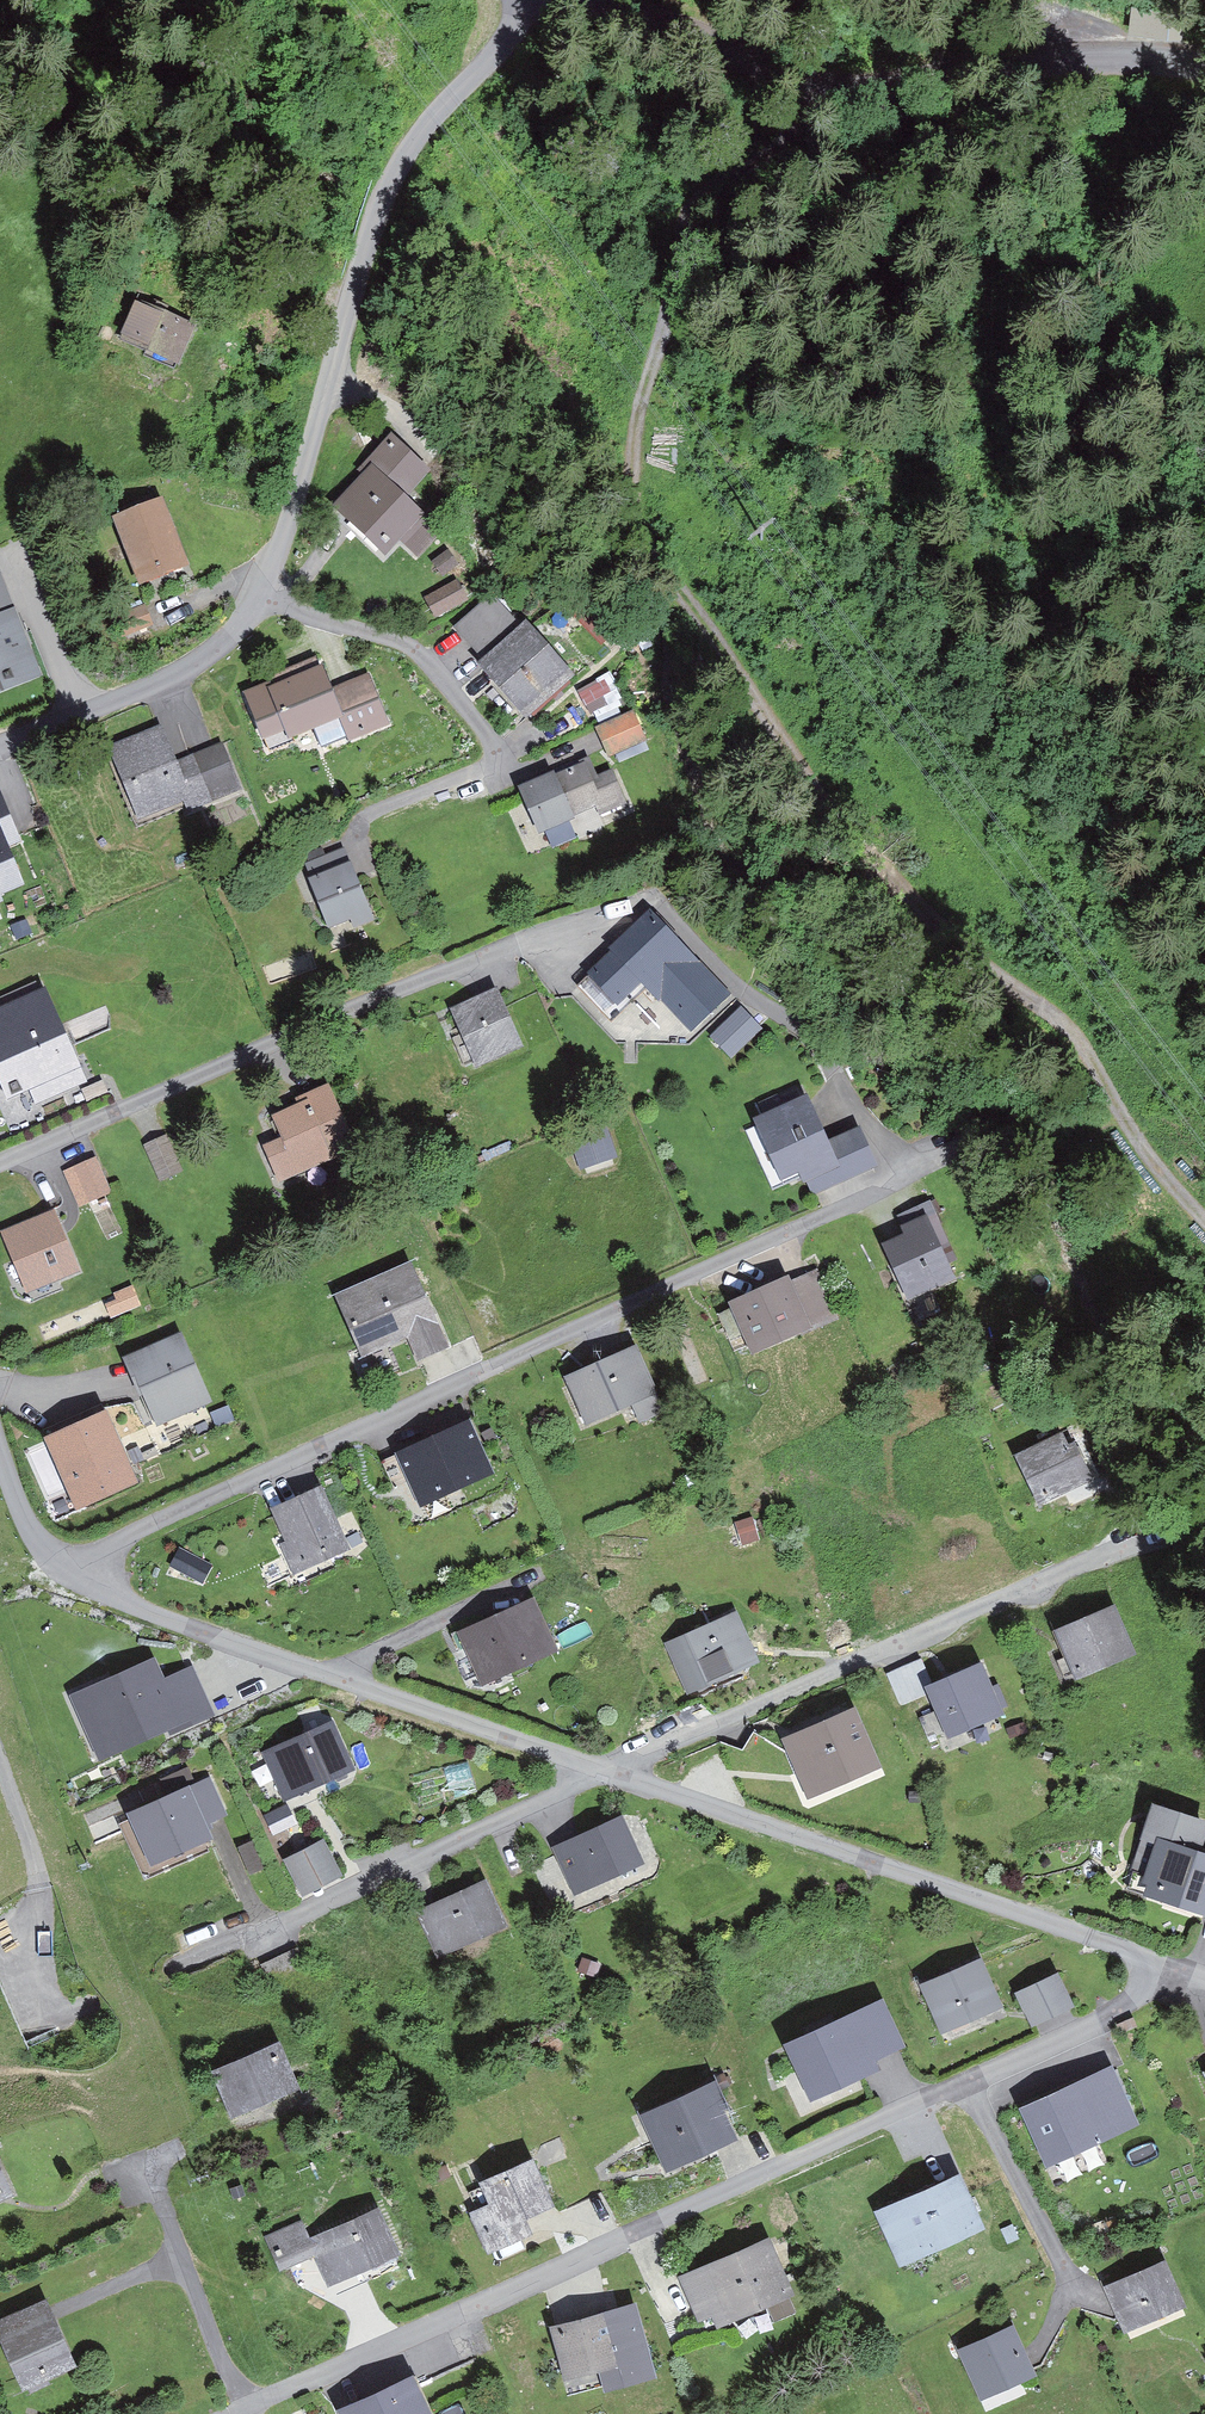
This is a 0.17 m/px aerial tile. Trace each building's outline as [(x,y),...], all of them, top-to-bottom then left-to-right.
[(194,324),(135,299),(119,338),(178,363),(194,324)] [(394,441),(368,466),(375,473),(345,501),(388,546),(402,534),(417,550),(433,535),(397,497),(423,471),(394,441)] [(164,509),(123,525),(144,579),(185,564),(164,509)] [(43,676),(0,572),(0,693),(43,676)] [(431,602),(439,614),(462,598),(454,586),(431,602)] [(556,699),(573,685),(500,601),(463,633),(530,710),(550,692),(556,699)] [(265,688),(243,697),(265,754),(286,746),(284,740),(307,731),(315,752),(340,742),(341,745),(381,729),(363,681),(322,697),(312,670),(266,690),(265,688)] [(632,714),(601,730),(613,754),(644,738),(632,714)] [(167,731),(134,743),(131,738),(117,743),(145,822),(240,788),(226,749),(199,759),(201,766),(182,773),(167,731)] [(595,801),(600,811),(618,801),(603,774),(586,783),(577,766),(528,792),(546,826),(595,801)] [(23,886),(7,847),(20,842),(4,802),(0,804),(0,895),(23,886)] [(359,932),(375,924),(345,856),(315,869),(339,924),(353,918),(359,932)] [(725,994),(648,913),(614,946),(616,948),(577,986),(611,1021),(646,987),(656,998),(660,994),(691,1027),(725,994)] [(478,1061),(515,1044),(494,998),(456,1016),(478,1061)] [(0,1017),(0,1083),(5,1094),(25,1086),(33,1103),(73,1085),(37,1001),(0,1017)] [(740,1011),(721,1030),(737,1047),(757,1028),(740,1011)] [(272,1129),(282,1149),(273,1153),(287,1182),(345,1153),(336,1136),(341,1133),(321,1094),(300,1105),(304,1113),(272,1129)] [(829,1165),(835,1179),(869,1163),(855,1133),(822,1148),(802,1103),(760,1123),(783,1172),(798,1165),(803,1177),(829,1165)] [(153,1152),(168,1182),(184,1173),(170,1144),(153,1152)] [(99,1166),(86,1171),(101,1205),(113,1200),(99,1166)] [(906,1235),(884,1244),(906,1298),(956,1278),(951,1266),(956,1264),(931,1202),(898,1215),(906,1235)] [(73,1272),(54,1227),(14,1243),(34,1288),(73,1272)] [(817,1270),(793,1281),(814,1328),(839,1317),(817,1270)] [(387,1344),(412,1333),(425,1361),(446,1351),(412,1274),(339,1307),(357,1347),(383,1336),(387,1344)] [(789,1275),(727,1303),(752,1357),(814,1328),(793,1281),(789,1275)] [(146,1392),(154,1388),(169,1423),(211,1405),(185,1345),(135,1367),(146,1392)] [(564,1376),(586,1426),(631,1406),(639,1423),(664,1412),(635,1345),(564,1376)] [(934,1354),(927,1358),(931,1367),(939,1363),(934,1354)] [(128,1478),(104,1424),(57,1445),(81,1499),(128,1478)] [(488,1470),(468,1426),(402,1456),(422,1500),(488,1470)] [(1095,1480),(1078,1442),(1068,1447),(1062,1433),(1013,1455),(1036,1506),(1095,1480)] [(295,1574),(349,1549),(320,1488),(272,1510),(287,1541),(281,1544),(295,1574)] [(1145,1526),(1150,1536),(1164,1529),(1159,1519),(1145,1526)] [(197,1559),(188,1575),(202,1582),(210,1566),(197,1559)] [(530,1596),(456,1627),(481,1685),(555,1654),(530,1596)] [(1060,1662),(1068,1680),(1133,1653),(1114,1607),(1054,1632),(1065,1660),(1060,1662)] [(736,1610),(663,1642),(687,1695),(759,1664),(736,1610)] [(154,1657),(66,1694),(96,1764),(213,1714),(192,1666),(163,1678),(154,1657)] [(924,1685),(934,1711),(919,1717),(928,1743),(1008,1712),(998,1687),(993,1689),(983,1662),(924,1685)] [(852,1705),(780,1738),(808,1800),(880,1768),(852,1705)] [(282,1798),(353,1767),(332,1719),(261,1750),(282,1798)] [(229,1816),(210,1777),(130,1816),(156,1868),(215,1838),(209,1826),(229,1816)] [(1194,1855),(1204,1824),(1155,1808),(1129,1887),(1162,1897),(1165,1889),(1204,1903),(1204,1859),(1194,1855)] [(563,1854),(580,1894),(638,1868),(621,1829),(563,1854)] [(288,1861),(305,1893),(339,1875),(322,1843),(288,1861)] [(426,1920),(441,1954),(501,1928),(486,1894),(426,1920)] [(919,1986),(941,2035),(1005,2007),(983,1957),(919,1986)] [(1016,1994),(1032,2027),(1074,2006),(1058,1973),(1016,1994)] [(881,2071),(876,2062),(907,2048),(883,1997),(781,2045),(810,2105),(881,2071)] [(279,2043),(210,2071),(230,2120),(299,2091),(279,2043)] [(1107,2069),(1023,2108),(1046,2159),(1131,2120),(1107,2069)] [(642,2117),(665,2170),(717,2147),(719,2153),(737,2146),(716,2098),(699,2105),(694,2094),(642,2117)] [(486,2256),(530,2240),(522,2220),(554,2207),(532,2159),(479,2183),(487,2205),(470,2214),(486,2256)] [(960,2174),(875,2213),(900,2268),(985,2230),(960,2174)] [(307,2227),(276,2240),(288,2271),(314,2260),(310,2250),(321,2245),(335,2279),(394,2256),(380,2221),(310,2248),(308,2245),(313,2243),(307,2227)] [(736,2305),(766,2291),(776,2313),(788,2308),(778,2286),(784,2283),(766,2244),(688,2279),(702,2311),(733,2297),(736,2305)] [(1164,2263),(1105,2288),(1123,2331),(1182,2306),(1164,2263)] [(559,2328),(570,2369),(616,2357),(623,2381),(652,2373),(634,2308),(559,2328)] [(33,2392),(49,2385),(45,2376),(68,2366),(45,2313),(6,2330),(33,2392)] [(958,2352),(981,2402),(1036,2377),(1014,2327),(958,2352)] [(347,2413),(422,2413),(408,2385),(347,2413)]
